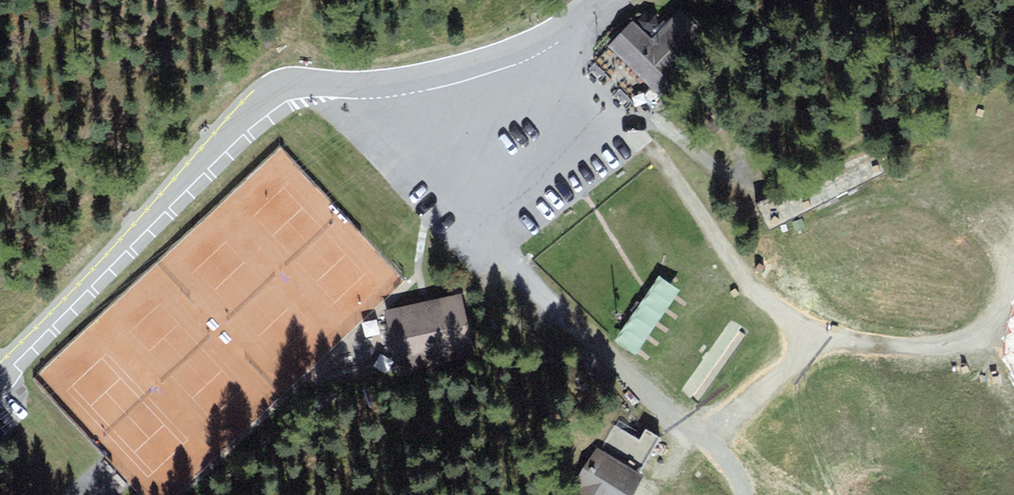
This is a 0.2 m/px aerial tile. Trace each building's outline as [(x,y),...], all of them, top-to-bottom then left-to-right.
[(630,18),(606,43),(650,84),(674,58),(630,18)] [(455,293),(385,304),(395,365),(465,354),(455,293)] [(612,412),(565,494),(624,494),(657,438),(612,412)]
